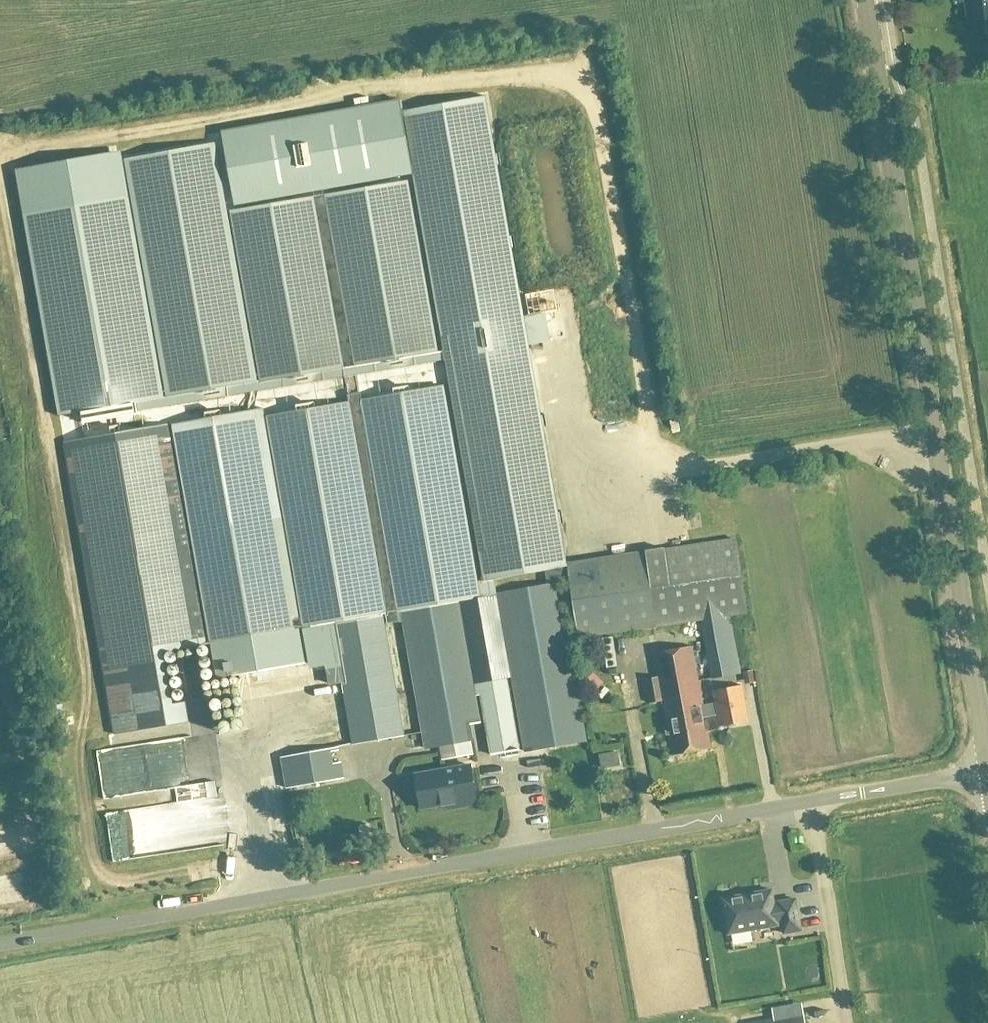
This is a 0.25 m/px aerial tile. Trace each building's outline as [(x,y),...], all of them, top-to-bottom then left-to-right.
[(966,21),(987,18),(987,0),(963,0),(966,21)] [(355,383),(342,385),(344,397),(262,411),(300,621),(298,622),(260,411),(170,427),(208,639),(205,640),(166,428),(63,447),(116,739),(190,725),(186,705),(173,707),(164,656),(211,647),(218,681),(309,664),(305,641),(332,636),(353,747),(402,738),(396,707),(381,616),(385,615),(387,625),(399,623),(397,613),(403,611),(418,703),(426,749),(482,738),(473,685),(479,684),(492,756),(520,751),(507,679),(512,678),(526,752),(585,741),(558,585),(496,596),(494,580),(566,566),(528,346),(550,343),(543,303),(521,306),(485,97),(402,113),(401,113),(411,174),(482,582),(476,583),(439,379),(357,394),(355,383)] [(355,109),(221,132),(234,206),(411,174),(401,113),(402,113),(400,101),(369,106),(368,97),(354,100),(355,109)] [(165,398),(257,382),(214,144),(123,161),(165,398)] [(57,417),(164,398),(120,155),(14,174),(57,417)] [(403,181),(229,213),(259,384),(339,370),(342,385),(355,383),(352,368),(435,353),(403,181)] [(736,539),(641,552),(641,554),(566,564),(576,638),(700,619),(710,681),(740,677),(729,615),(747,612),(736,539)] [(652,654),(656,678),(644,680),(648,704),(660,702),(670,755),(711,748),(707,729),(720,727),(718,715),(711,716),(709,704),(703,705),(692,646),(652,654)] [(604,684),(590,670),(578,682),(592,696),(604,684)] [(752,670),(742,672),(744,684),(754,682),(752,670)] [(715,703),(709,704),(711,716),(718,715),(720,727),(720,728),(746,724),(739,685),(712,690),(715,703)] [(340,748),(279,757),(284,789),(344,778),(343,763),(334,763),(333,753),(340,752),(340,748)] [(620,766),(617,755),(601,758),(603,769),(620,766)] [(136,783),(168,781),(167,764),(135,766),(136,783)] [(469,765),(414,774),(420,808),(447,804),(448,809),(476,804),(469,765)] [(784,934),(801,931),(795,899),(778,902),(778,903),(774,904),(771,891),(772,891),(771,890),(770,890),(724,899),(723,898),(722,899),(722,900),(723,900),(724,908),(721,909),(724,925),(727,925),(728,933),(728,935),(730,934),(776,926),(778,926),(778,925),(782,925),(784,934)] [(748,1022),(805,1022),(804,1014),(748,1022)]
